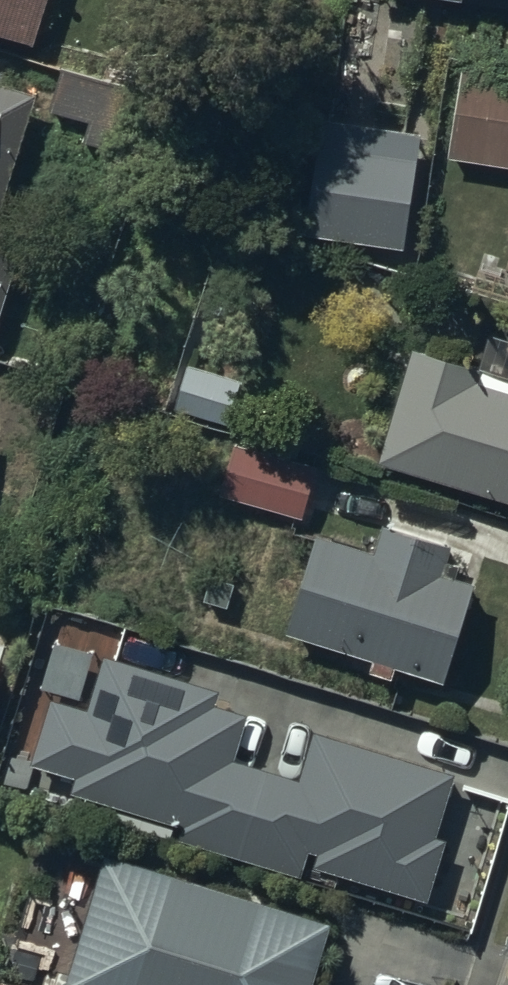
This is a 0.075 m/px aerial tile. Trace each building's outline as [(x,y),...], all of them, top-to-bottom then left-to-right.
[(35,50),(50,0),(0,0),(0,39),(35,50)] [(35,105),(48,109),(47,113),(87,126),(77,159),(113,170),(136,95),(0,54),(0,218),(35,105)] [(463,66),(448,161),(507,170),(507,73),(463,66)] [(420,137),(323,122),(305,238),(403,252),(420,137)] [(29,234),(0,225),(0,329),(29,234)] [(379,466),(507,506),(507,378),(457,362),(456,366),(416,353),(379,466)] [(243,377),(190,361),(175,411),(227,427),(243,377)] [(318,467),(235,445),(219,500),(302,523),(318,467)] [(375,556),(318,538),(287,639),(373,665),(370,675),(393,682),(396,672),(446,688),(476,589),(443,578),(452,549),(384,528),(375,556)] [(88,713),(52,702),(31,769),(74,783),(69,797),(181,832),(177,843),(301,883),(310,856),(316,858),(312,870),(426,906),(445,844),(436,841),(455,780),(316,736),(300,784),(234,763),(247,719),(214,709),(220,693),(106,657),(88,713)] [(332,928),(106,859),(68,984),(314,984),(332,928)]
